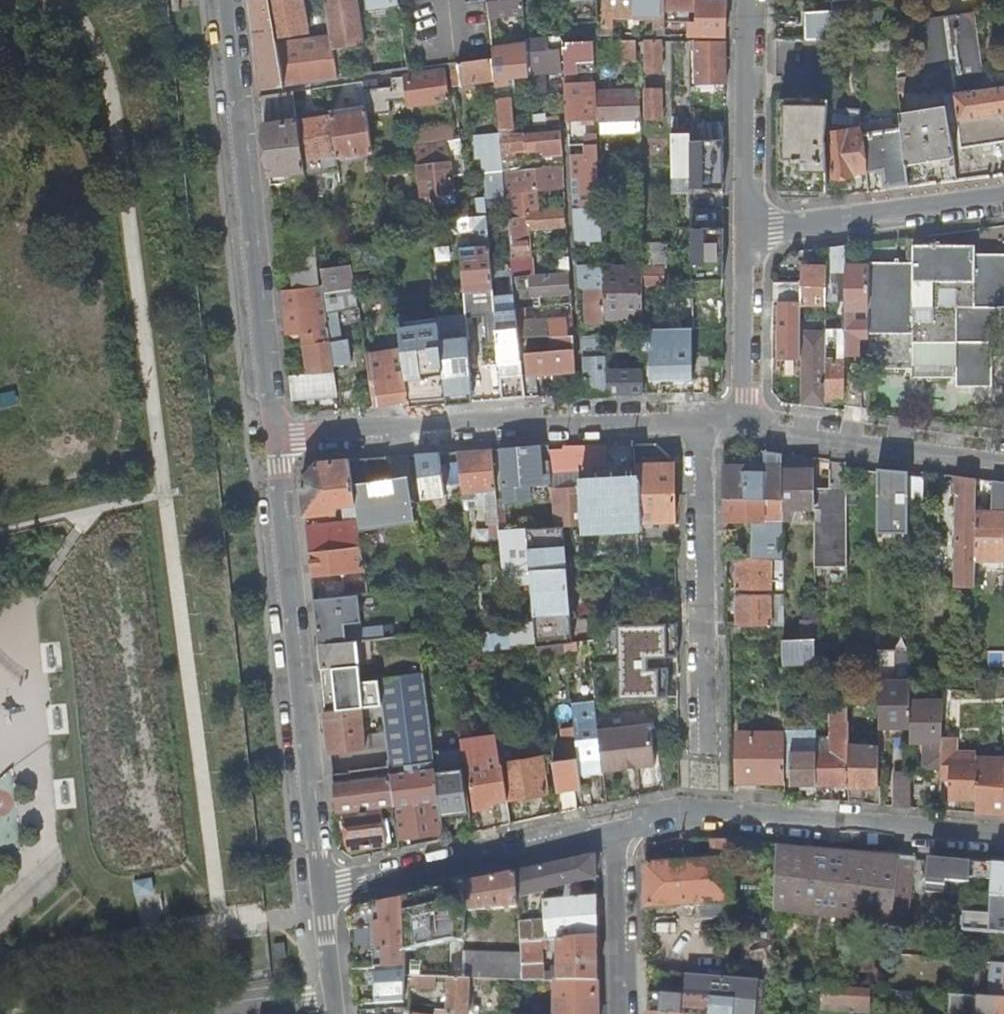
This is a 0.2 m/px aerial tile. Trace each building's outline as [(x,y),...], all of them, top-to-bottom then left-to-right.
[(260,83),(261,89),(286,86),(278,45),(277,39),(270,0),(252,0),(260,83)] [(277,39),(308,33),(302,0),(270,0),(277,39)] [(347,48),(364,46),(357,0),(325,0),(331,37),(320,38),(320,39),(278,45),(286,86),(292,85),(325,80),(338,79),(333,50),(347,48)] [(366,9),(398,5),(397,0),(365,0),(366,9)] [(491,46),(502,45),(500,31),(499,31),(498,17),(524,14),(522,0),(487,0),(491,46)] [(600,35),(598,0),(587,0),(573,2),(575,35),(600,35)] [(600,35),(614,35),(613,25),(613,23),(613,14),(655,15),(655,35),(726,36),(727,26),(727,0),(598,0),(600,35)] [(987,88),(976,11),(919,19),(928,72),(903,77),(897,77),(899,91),(945,85),(946,94),(987,88)] [(806,13),(805,39),(834,40),(835,39),(837,13),(806,13)] [(561,72),(559,37),(548,38),(526,39),(526,43),(529,76),(530,94),(547,92),(546,73),(561,72)] [(594,41),(562,43),(564,74),(596,73),(594,41)] [(633,41),(612,41),(612,57),(633,57),(633,41)] [(646,42),(641,42),(641,47),(646,47),(646,70),(662,71),(661,41),(646,41),(646,42)] [(685,41),(672,41),(672,52),(684,52),(685,41)] [(695,82),(726,82),(726,42),(695,42),(695,82)] [(495,85),(507,84),(506,79),(529,76),(526,43),(502,45),(491,46),(493,59),(495,81),(495,85)] [(352,77),(347,48),(333,50),(338,79),(352,77)] [(461,86),(467,85),(495,81),(493,59),(450,64),(453,86),(461,86)] [(445,71),(407,76),(409,93),(447,88),(445,71)] [(569,119),(592,118),(594,118),(592,83),(567,85),(569,119)] [(507,84),(495,85),(496,99),(510,98),(517,98),(515,84),(507,84)] [(946,94),(947,104),(952,138),(961,137),(962,147),(1003,141),(1003,86),(987,88),(946,94)] [(647,119),(662,119),(662,89),(646,89),(647,119)] [(641,123),(642,123),(642,90),(596,92),(598,125),(601,125),(641,123)] [(270,175),(305,171),(305,169),(297,119),(294,92),(262,96),(264,116),(267,143),(270,175)] [(510,98),(496,99),(499,134),(509,134),(509,128),(512,128),(510,98)] [(786,155),(780,155),(780,189),(828,190),(829,140),(827,140),(830,98),(787,98),(786,155)] [(947,104),(901,112),(903,129),(909,188),(931,185),(930,176),(936,175),(934,166),(942,165),(945,183),(958,181),(952,138),(947,104)] [(336,158),(373,153),(373,150),(367,110),(330,115),(336,158)] [(545,114),(532,115),(533,126),(537,126),(560,124),(559,116),(546,118),(545,114)] [(330,115),(297,119),(305,169),(329,167),(331,183),(340,182),(336,158),(330,115)] [(592,118),(569,119),(566,120),(567,129),(592,127),(592,118)] [(862,122),(861,133),(895,129),(894,118),(862,122)] [(641,123),(601,125),(602,136),(642,135),(641,123)] [(691,129),(691,137),(694,137),(712,137),(725,137),(725,123),(690,123),(691,129)] [(431,129),(414,131),(415,144),(455,139),(453,124),(431,126),(431,129)] [(691,147),(691,137),(691,129),(672,130),(673,190),(691,191),(691,147)] [(854,173),(865,171),(860,134),(859,129),(829,132),(834,177),(854,174),(854,173)] [(895,129),(861,133),(860,134),(865,171),(884,169),(887,191),(909,188),(903,129),(895,129)] [(587,177),(580,177),(581,183),(582,209),(572,209),(573,235),(585,234),(602,233),(601,207),(598,130),(584,131),(586,158),(587,177)] [(560,131),(525,135),(526,149),(551,147),(552,156),(562,155),(560,131)] [(513,162),(518,162),(515,133),(509,134),(499,134),(500,136),(503,163),(513,162)] [(482,165),(503,163),(500,136),(495,136),(495,142),(480,143),(482,165)] [(713,156),(712,137),(694,137),(695,156),(713,156)] [(667,138),(642,138),(642,155),(667,155),(667,138)] [(417,158),(463,153),(461,139),(455,139),(415,144),(417,158)] [(384,148),(373,150),(373,153),(375,164),(386,162),(384,148)] [(453,176),(466,175),(463,153),(417,158),(422,196),(455,192),(453,176)] [(580,177),(579,158),(569,159),(570,184),(581,183),(580,177)] [(514,169),(526,168),(526,160),(518,162),(513,162),(514,169)] [(563,166),(551,167),(552,183),(563,182),(563,166)] [(552,183),(551,167),(526,168),(514,169),(506,170),(508,192),(553,189),(552,183)] [(305,171),(270,175),(271,184),(306,181),(305,171)] [(487,210),(507,208),(507,205),(506,195),(486,197),(487,210)] [(508,219),(525,217),(525,212),(525,208),(507,210),(508,219)] [(508,219),(513,275),(514,276),(531,275),(528,229),(564,228),(563,210),(525,212),(525,217),(508,219)] [(487,345),(499,344),(496,316),(496,311),(494,296),(488,216),(457,219),(458,231),(472,230),(473,247),(460,248),(466,318),(485,316),(487,345)] [(317,283),(312,227),(291,228),(292,236),(294,265),(296,286),(317,283)] [(677,240),(692,239),(692,228),(677,228),(677,240)] [(472,230),(458,231),(460,248),(473,247),(472,230)] [(586,244),(602,242),(602,233),(585,234),(586,244)] [(586,244),(585,234),(573,235),(574,244),(586,244)] [(663,243),(643,243),(643,268),(643,283),(663,283),(663,243)] [(870,263),(870,266),(870,309),(870,319),(870,338),(870,369),(914,369),(914,378),(958,378),(958,387),(993,387),(994,342),(1003,343),(1003,307),(1003,254),(977,254),(977,245),(915,244),(914,263),(870,263)] [(827,249),(827,266),(827,301),(846,301),(846,266),(847,246),(838,247),(827,249)] [(589,323),(606,323),(606,321),(604,278),(603,268),(603,263),(575,264),(575,273),(576,289),(587,288),(589,323)] [(827,266),(803,265),(803,277),(803,283),(802,301),(802,306),(827,307),(827,301),(827,266)] [(344,357),(337,307),(336,302),(334,289),(355,286),(352,266),(319,270),(322,286),(326,314),(333,359),(344,357)] [(857,309),(870,309),(870,266),(846,266),(846,301),(846,329),(846,355),(860,355),(860,338),(870,338),(870,319),(857,319),(857,309)] [(606,321),(644,319),(643,283),(643,268),(603,268),(604,278),(606,321)] [(507,377),(509,397),(518,397),(526,397),(524,374),(520,339),(520,337),(517,314),(517,309),(517,305),(514,276),(513,275),(506,276),(508,295),(494,296),(496,311),(496,316),(499,344),(500,358),(501,378),(507,377)] [(531,279),(531,275),(514,276),(517,305),(532,305),(531,295),(568,293),(567,277),(531,279)] [(425,336),(439,335),(432,280),(393,287),(396,307),(397,318),(422,315),(425,336)] [(803,283),(775,282),(775,288),(774,301),(781,301),(802,301),(803,283)] [(309,344),(312,373),(334,371),(333,359),(326,314),(322,286),(282,291),(286,330),(288,347),(309,344)] [(336,302),(341,301),(358,299),(356,286),(355,286),(334,289),(336,302)] [(693,309),(712,309),(712,298),(693,299),(693,309)] [(342,306),(337,307),(344,357),(333,359),(334,371),(338,394),(354,393),(356,409),(361,409),(374,408),(374,405),(371,390),(367,390),(366,381),(370,381),(366,354),(358,299),(341,301),(342,306)] [(650,382),(694,381),(693,309),(693,299),(682,299),(683,328),(648,329),(648,345),(650,345),(650,382)] [(802,306),(802,301),(781,301),(781,338),(786,339),(785,363),(796,363),(796,369),(802,369),(802,321),(802,306)] [(527,321),(526,309),(526,308),(517,309),(517,314),(520,337),(549,335),(549,337),(552,337),(574,336),(574,330),(568,330),(568,320),(549,321),(549,323),(527,324),(527,321)] [(543,308),(526,309),(527,321),(544,320),(543,308)] [(712,309),(693,309),(694,381),(694,394),(704,394),(703,378),(713,378),(713,309),(712,309)] [(857,319),(870,319),(870,309),(857,309),(857,319)] [(846,329),(826,329),(826,333),(826,385),(826,401),(834,401),(834,396),(845,396),(845,376),(846,355),(846,329)] [(823,386),(826,385),(826,333),(806,333),(805,401),(824,402),(823,386)] [(574,349),(574,336),(552,337),(553,351),(526,353),(527,373),(524,374),(526,397),(539,396),(538,374),(576,371),(574,349)] [(582,337),(585,396),(596,396),(609,395),(606,336),(582,337)] [(468,337),(440,340),(444,370),(448,402),(463,401),(474,400),(468,343),(468,337)] [(475,343),(468,343),(474,400),(491,398),(503,398),(501,378),(500,358),(476,359),(475,343)] [(397,403),(410,401),(402,349),(366,354),(370,381),(371,390),(374,405),(397,403)] [(636,390),(645,389),(644,365),(635,365),(636,390)] [(428,372),(432,403),(448,402),(444,370),(428,372)] [(321,397),(323,412),(340,410),(338,394),(334,371),(312,373),(291,376),(293,394),(294,400),(321,397)] [(862,376),(845,376),(845,396),(845,406),(854,406),(862,407),(862,376)] [(565,464),(605,462),(606,445),(596,445),(549,446),(549,450),(564,449),(565,464)] [(537,484),(552,483),(549,450),(539,447),(522,448),(500,449),(503,486),(537,484)] [(488,508),(486,508),(487,527),(499,526),(498,514),(496,494),(491,449),(473,450),(457,452),(463,499),(468,498),(467,493),(473,492),(480,492),(487,491),(488,508)] [(564,449),(549,450),(552,483),(555,527),(563,526),(587,525),(637,522),(636,484),(579,487),(578,475),(566,476),(565,464),(564,449)] [(725,482),(725,499),(783,498),(783,470),(783,453),(767,451),(767,456),(739,452),(725,464),(725,482)] [(418,454),(424,497),(434,496),(445,495),(443,484),(448,484),(447,471),(442,472),(439,453),(418,454)] [(365,459),(350,460),(356,508),(358,521),(359,531),(414,523),(408,486),(391,489),(369,492),(365,459)] [(305,514),(356,508),(350,460),(319,462),(302,482),(305,514)] [(816,565),(848,565),(847,462),(830,460),(829,487),(815,487),(815,507),(816,565)] [(668,521),(676,520),(675,500),(675,464),(636,465),(636,484),(637,522),(668,521)] [(783,508),(792,508),(815,507),(815,487),(815,470),(783,470),(783,498),(783,508)] [(924,476),(910,475),(910,503),(924,503),(924,476)] [(957,586),(977,586),(978,559),(978,511),(978,478),(957,475),(957,493),(958,493),(957,516),(948,516),(947,528),(957,528),(957,586)] [(390,479),(391,489),(408,486),(407,476),(390,479)] [(1003,558),(1003,481),(998,481),(993,480),(993,511),(978,511),(978,559),(1003,558)] [(537,484),(540,527),(555,527),(552,483),(537,484)] [(482,508),(486,508),(488,508),(487,491),(480,492),(482,508)] [(468,498),(463,499),(467,525),(476,524),(473,492),(467,493),(468,498)] [(498,514),(505,514),(504,494),(496,494),(498,514)] [(424,497),(426,511),(436,510),(434,496),(424,497)] [(756,521),(756,557),(771,558),(784,558),(783,520),(783,508),(783,498),(725,499),(726,521),(756,521)] [(792,508),(783,508),(783,520),(792,520),(792,508)] [(499,526),(505,586),(532,582),(527,528),(507,529),(505,514),(498,514),(499,526)] [(358,521),(306,526),(309,551),(361,546),(359,531),(358,521)] [(669,540),(668,521),(637,522),(638,541),(669,540)] [(527,528),(532,582),(532,589),(535,619),(537,642),(537,646),(564,643),(572,642),(571,625),(563,526),(555,527),(540,527),(527,528)] [(354,576),(356,594),(359,593),(368,592),(361,546),(309,551),(312,574),(359,568),(360,572),(357,572),(354,576)] [(772,589),(771,558),(756,557),(736,557),(737,589),(772,589)] [(344,581),(313,584),(314,599),(346,595),(344,581)] [(473,584),(460,585),(461,594),(473,593),(473,584)] [(656,602),(655,585),(640,586),(641,603),(656,602)] [(362,621),(359,593),(356,594),(346,595),(314,599),(317,622),(319,644),(347,641),(346,629),(340,630),(339,624),(362,621)] [(737,594),(738,626),(772,626),(772,594),(737,594)] [(817,634),(815,606),(800,607),(802,635),(817,634)] [(511,645),(537,642),(535,619),(509,622),(509,625),(511,645)] [(619,623),(620,695),(672,694),(670,622),(619,623)] [(588,624),(571,625),(572,642),(589,641),(588,627),(588,624)] [(509,625),(481,628),(484,652),(512,649),(511,645),(509,625)] [(359,658),(421,652),(421,649),(419,633),(347,641),(319,644),(322,668),(360,664),(359,658)] [(895,650),(895,639),(879,639),(879,650),(894,650),(895,650)] [(911,639),(895,639),(895,650),(911,650),(911,639)] [(785,661),(817,661),(817,641),(792,641),(791,640),(784,640),(785,661)] [(566,653),(590,651),(589,641),(572,642),(564,643),(566,653)] [(539,659),(566,656),(566,653),(564,643),(537,646),(539,659)] [(894,683),(894,650),(879,650),(879,725),(905,725),(905,730),(911,730),(911,700),(911,694),(911,687),(911,683),(894,683)] [(426,836),(427,842),(434,841),(446,838),(443,814),(437,772),(434,753),(424,672),(379,678),(382,705),(383,715),(386,732),(388,747),(390,767),(394,805),(395,810),(399,839),(426,836)] [(350,691),(324,694),(326,711),(352,708),(350,691)] [(835,787),(851,788),(850,738),(850,721),(850,699),(832,699),(833,751),(822,751),(822,745),(818,745),(818,751),(818,784),(818,799),(835,801),(835,787)] [(930,700),(911,700),(911,730),(911,742),(926,742),(927,763),(943,764),(944,742),(944,741),(944,738),(944,723),(944,703),(930,703),(930,700)] [(581,776),(604,773),(603,772),(599,730),(597,717),(596,702),(572,704),(575,727),(581,776)] [(362,718),(383,715),(382,705),(352,708),(326,711),(328,724),(331,753),(332,753),(388,747),(386,732),(365,735),(362,718)] [(365,735),(386,732),(383,715),(362,718),(365,735)] [(651,723),(599,730),(603,772),(656,766),(651,723)] [(567,759),(554,760),(562,812),(573,810),(579,809),(576,787),(581,786),(581,776),(575,727),(562,729),(564,744),(565,743),(567,759)] [(495,801),(507,799),(501,763),(496,734),(481,736),(484,757),(468,759),(476,809),(495,806),(495,801)] [(758,781),(786,781),(786,734),(738,734),(739,782),(740,782),(740,787),(758,789),(758,781)] [(864,788),(880,787),(880,745),(856,744),(856,739),(850,738),(851,788),(851,802),(864,803),(864,788)] [(944,738),(944,741),(944,742),(943,764),(943,765),(951,765),(951,782),(951,800),(977,800),(977,813),(1003,815),(1003,756),(978,756),(978,751),(958,750),(958,738),(944,738)] [(793,740),(793,751),(818,751),(818,745),(818,741),(793,740)] [(443,814),(471,810),(462,748),(434,753),(437,772),(443,814)] [(818,751),(793,751),(792,751),(792,784),(818,784),(818,751)] [(543,756),(501,763),(507,799),(549,792),(543,756)] [(951,765),(943,765),(943,782),(951,782),(951,765)] [(337,807),(338,813),(383,807),(389,806),(394,805),(390,767),(351,771),(351,772),(333,774),(335,790),(337,807)] [(898,776),(898,806),(902,806),(912,807),(912,777),(898,776)] [(15,851),(14,786),(0,786),(0,851),(15,851)] [(388,844),(383,807),(338,813),(338,815),(339,828),(348,827),(350,840),(351,848),(388,844)] [(348,827),(339,828),(340,836),(341,841),(350,840),(348,827)] [(734,901),(730,842),(719,841),(713,840),(715,862),(647,866),(648,906),(696,903),(697,920),(734,918),(732,901),(734,901)] [(888,925),(897,856),(841,851),(779,846),(776,911),(888,925)] [(517,874),(519,908),(521,944),(558,940),(599,937),(598,921),(597,882),(597,857),(517,874)] [(951,860),(931,859),(929,884),(947,885),(947,881),(968,883),(969,868),(972,868),(973,862),(951,860)] [(973,862),(972,868),(970,895),(982,896),(985,863),(979,863),(973,862)] [(993,897),(1003,897),(1003,865),(995,864),(993,897)] [(482,911),(519,908),(517,874),(495,878),(465,885),(467,912),(472,912),(473,917),(482,917),(482,911)] [(947,885),(929,884),(928,891),(946,893),(947,885)] [(465,885),(403,899),(406,947),(452,936),(466,937),(467,912),(465,885)] [(976,933),(1003,934),(1003,897),(993,897),(992,920),(977,920),(976,933)] [(406,947),(403,899),(384,903),(358,908),(349,919),(350,932),(356,931),(358,950),(352,950),(354,972),(376,970),(379,970),(387,970),(407,969),(406,947)] [(538,973),(538,982),(556,981),(599,981),(599,963),(599,937),(558,940),(558,973),(538,973)] [(757,939),(755,981),(760,981),(773,982),(775,940),(757,939)] [(273,948),(275,963),(285,962),(283,947),(273,948)] [(522,955),(465,953),(466,980),(476,980),(504,981),(519,982),(523,982),(522,955)] [(404,1003),(406,977),(407,969),(387,970),(379,970),(377,1005),(404,1003)] [(688,976),(685,1013),(757,1013),(760,981),(755,981),(688,976)] [(437,1013),(469,1013),(471,987),(476,988),(476,980),(466,980),(450,979),(447,1011),(437,1010),(437,1013)] [(599,1008),(599,981),(556,981),(556,1013),(599,1013),(599,1008)] [(871,992),(823,988),(821,1009),(870,1012),(871,992)] [(952,994),(950,1013),(1003,1013),(1003,998),(979,996),(952,994)]
